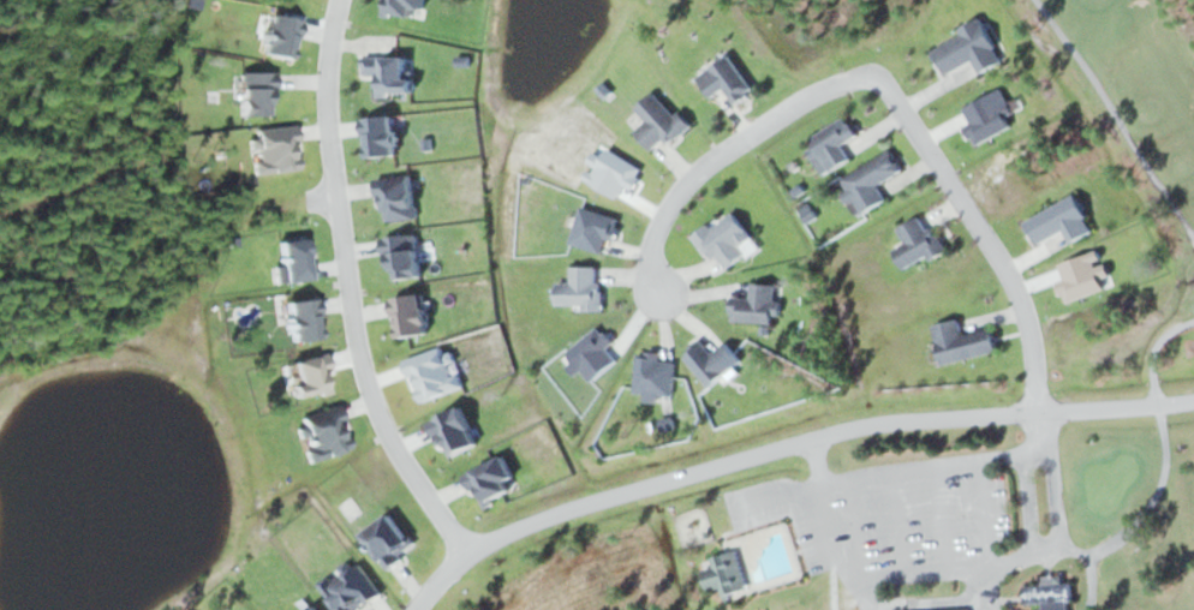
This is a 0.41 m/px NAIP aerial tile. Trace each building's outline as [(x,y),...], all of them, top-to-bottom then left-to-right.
[(732,102),(750,91),(727,55),(694,76),(708,98),(723,89),(732,102)] [(688,126),(676,110),(670,114),(652,92),(633,107),(644,122),(632,132),(648,150),(662,138),(666,144),(688,126)] [(807,138),(825,172),(847,160),(839,145),(854,137),(844,119),(807,138)] [(840,178),(859,214),(883,200),(874,186),(900,171),(889,151),(840,178)] [(1090,232),(1074,197),(1022,220),(1033,244),(1062,232),(1067,242),(1090,232)] [(691,238),(707,259),(714,254),(725,268),(747,252),(742,245),(751,239),(729,210),(691,238)] [(901,271),(940,250),(922,215),(896,229),(904,244),(891,251),(901,271)] [(598,266),(569,266),(569,283),(552,283),(552,304),(581,304),(581,310),(599,310),(598,266)] [(770,322),(771,284),(748,284),(747,299),(729,298),(728,321),(770,322)] [(995,351),(990,328),(960,335),(956,319),(930,325),(939,364),(995,351)] [(746,589),(734,550),(698,561),(706,590),(718,586),(721,596),(746,589)] [(1065,602),(1070,602),(1070,584),(1022,585),(1022,604),(1042,604),(1042,609),(1066,609),(1065,602)]
